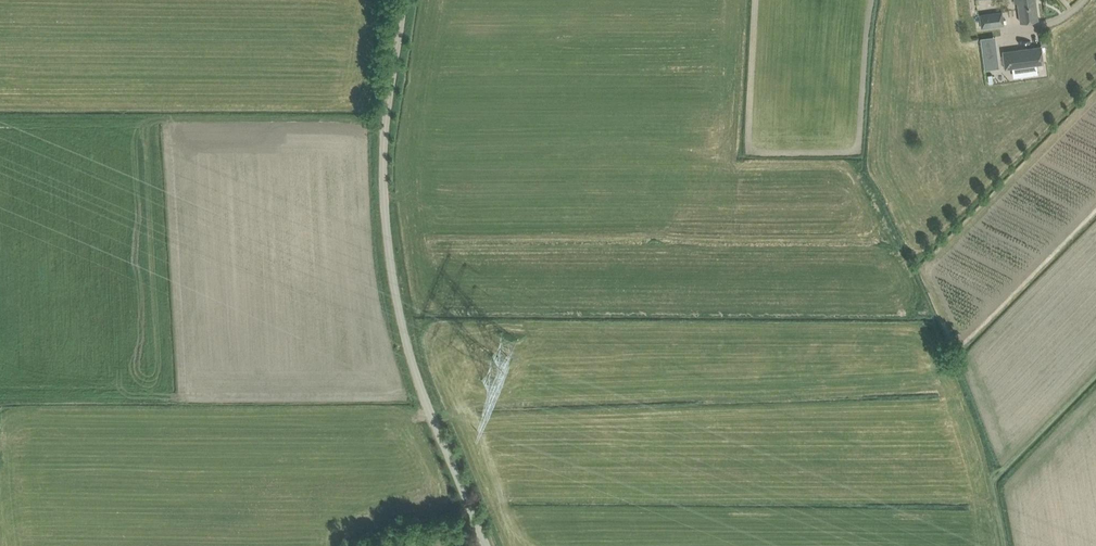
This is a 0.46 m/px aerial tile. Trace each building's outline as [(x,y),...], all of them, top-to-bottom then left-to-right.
[(1021,23),(1039,20),(1036,0),(1015,0),(1015,3),(1018,3),(1021,23)] [(980,14),(982,29),(1005,25),(1003,11),(980,14)] [(1002,50),(1005,69),(1044,64),(1042,45),(1002,50)] [(997,53),(983,55),(985,70),(999,68),(997,53)]
